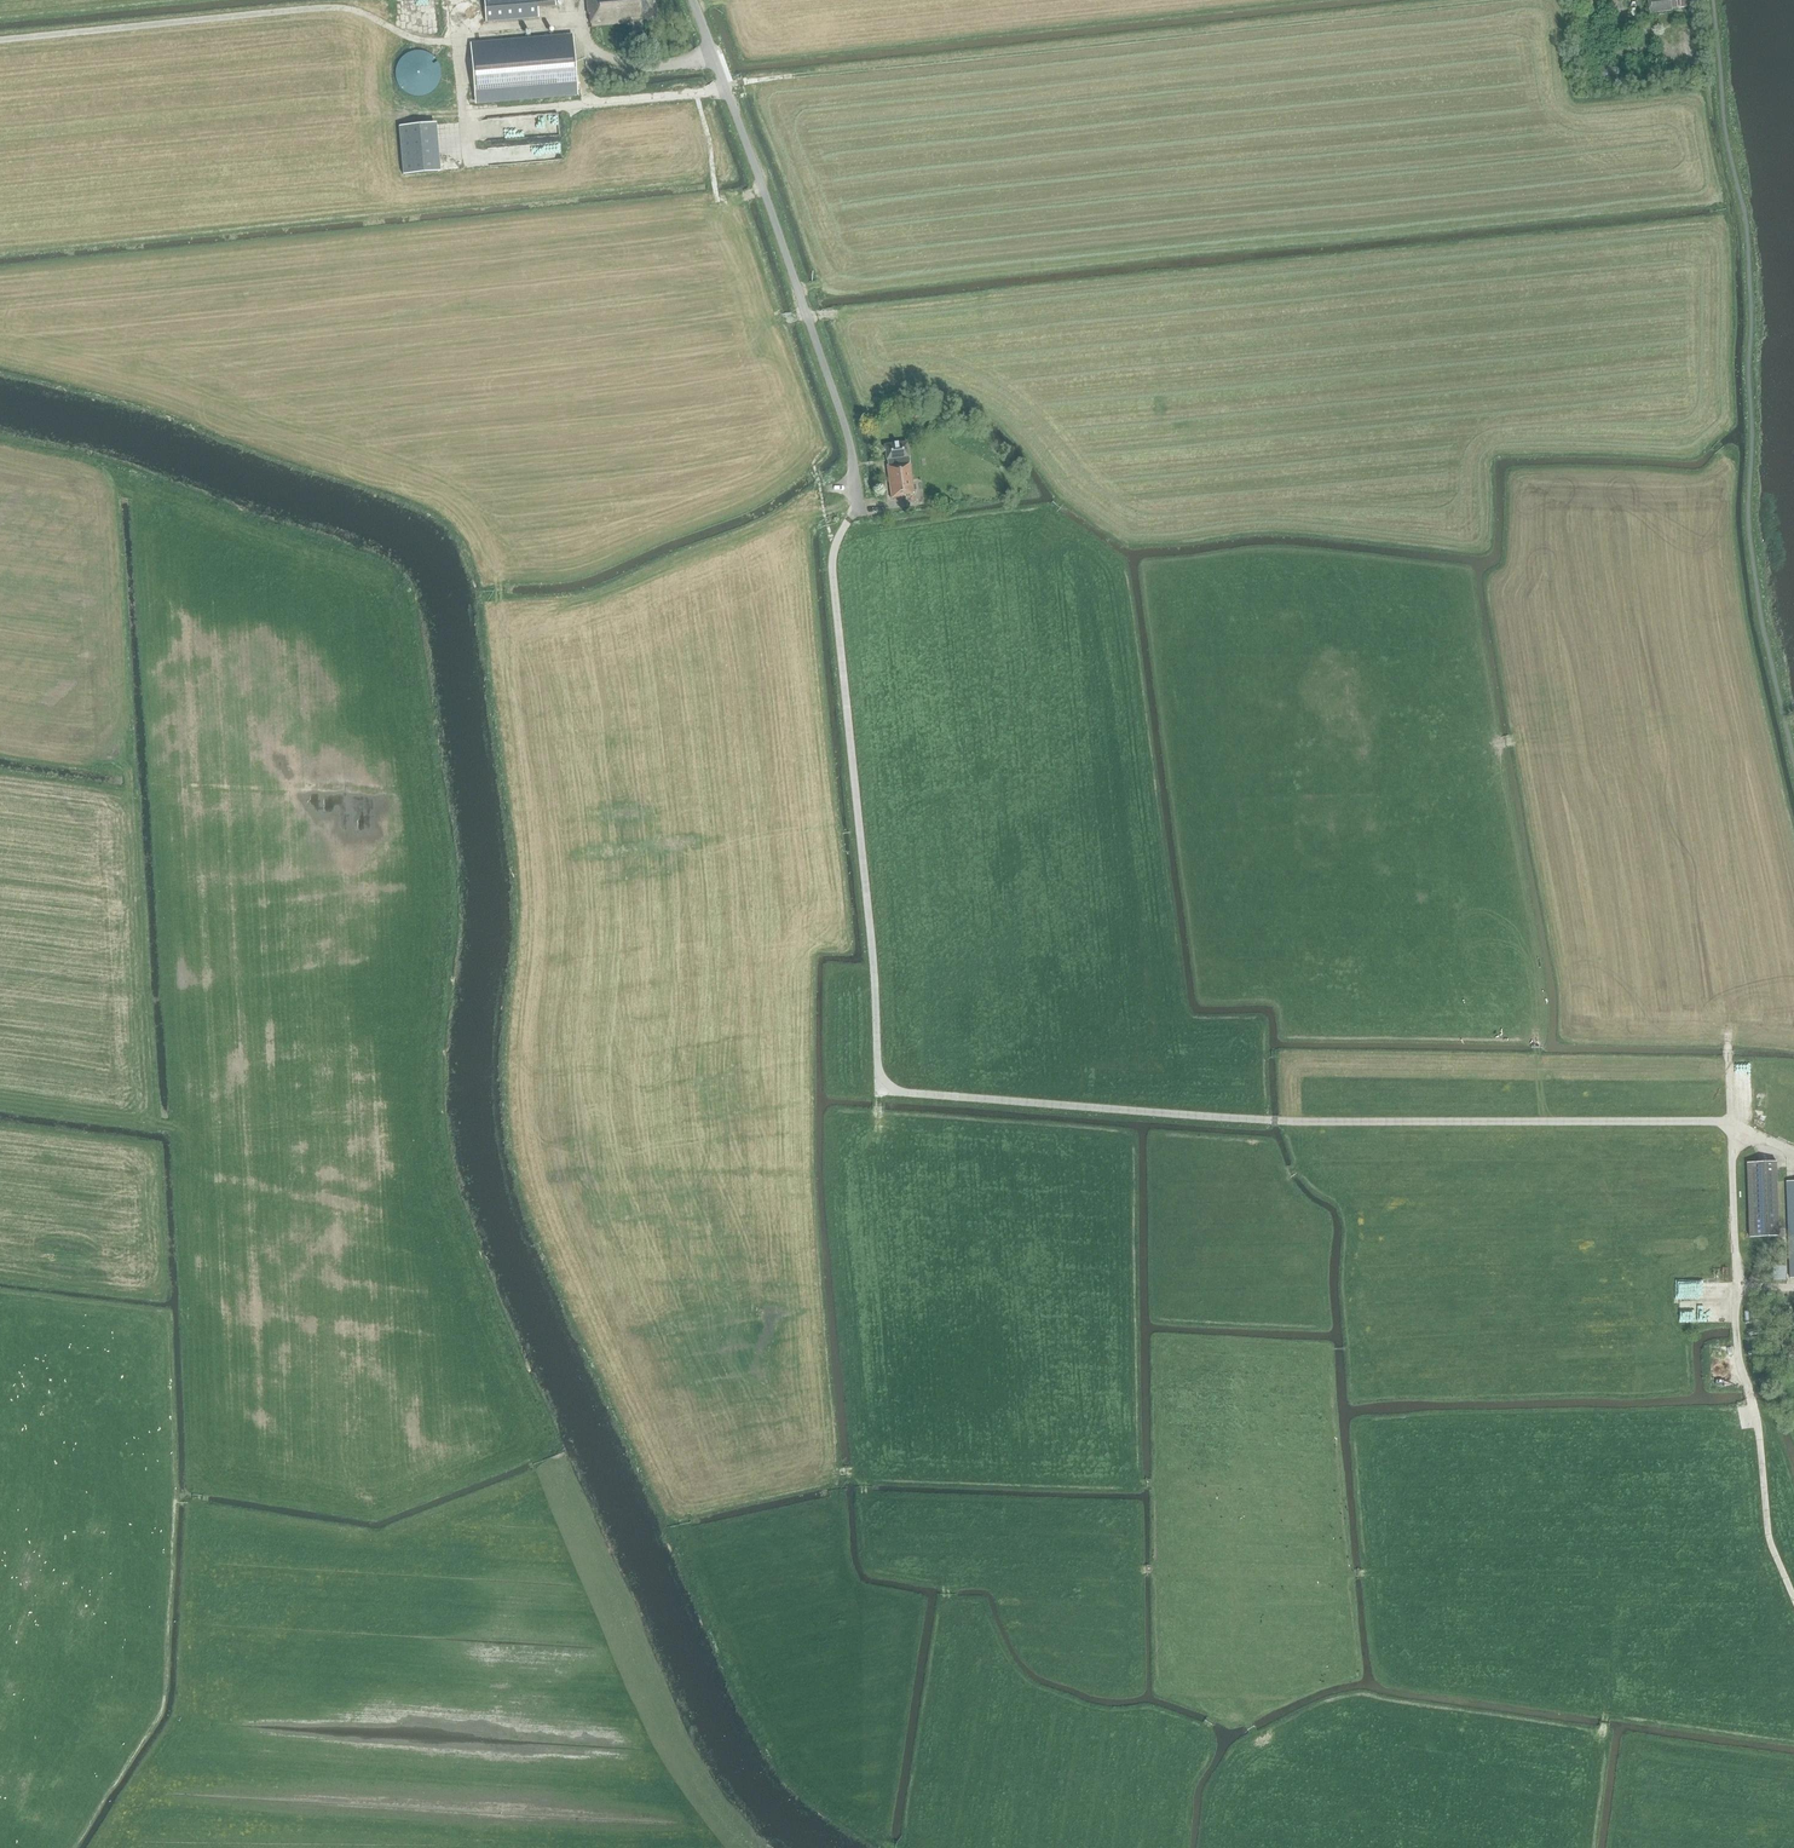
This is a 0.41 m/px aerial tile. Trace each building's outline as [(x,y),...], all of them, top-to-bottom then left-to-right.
[(485,22),(538,16),(537,7),(555,5),(554,0),(483,0),(485,22)] [(656,17),(654,0),(586,0),(587,15),(589,15),(590,25),(641,21),(641,18),(656,17)] [(1686,0),(1649,0),(1650,13),(1673,11),(1673,8),(1687,7),(1686,0)] [(578,95),(573,33),(469,42),(475,104),(578,95)] [(440,76),(440,73),(440,71),(440,70),(440,69),(439,66),(439,65),(438,63),(437,61),(435,59),(433,57),(432,56),(430,55),(428,53),(427,53),(425,52),(423,51),(420,51),(418,51),(415,51),(414,51),(411,52),(410,52),(408,53),(406,54),(404,56),(402,57),(400,59),(399,61),(398,63),(397,65),(396,67),(395,70),(395,72),(395,73),(395,76),(395,78),(396,80),(397,82),(398,84),(398,86),(400,88),(401,89),(403,91),(404,92),(406,93),(408,94),(411,95),(413,96),(415,96),(418,96),(420,96),(422,96),(425,95),(427,94),(429,93),(431,92),(432,91),(434,89),(436,88),(437,86),(438,84),(439,82),(439,81),(440,78),(440,76)] [(1618,67),(1600,67),(1600,78),(1618,78),(1618,67)] [(432,123),(398,127),(403,175),(437,172),(432,123)] [(917,410),(909,412),(911,419),(919,417),(917,410)] [(914,493),(906,442),(884,445),(886,460),(888,460),(889,465),(887,466),(891,498),(905,496),(905,494),(914,493)] [(1749,1238),(1779,1237),(1777,1161),(1746,1162),(1749,1238)] [(1786,1266),(1773,1265),(1772,1279),(1785,1280),(1786,1266)] [(1681,1318),(1699,1318),(1699,1305),(1681,1305),(1681,1318)] [(1782,1339),(1783,1354),(1788,1354),(1793,1353),(1793,1338),(1782,1339)]
